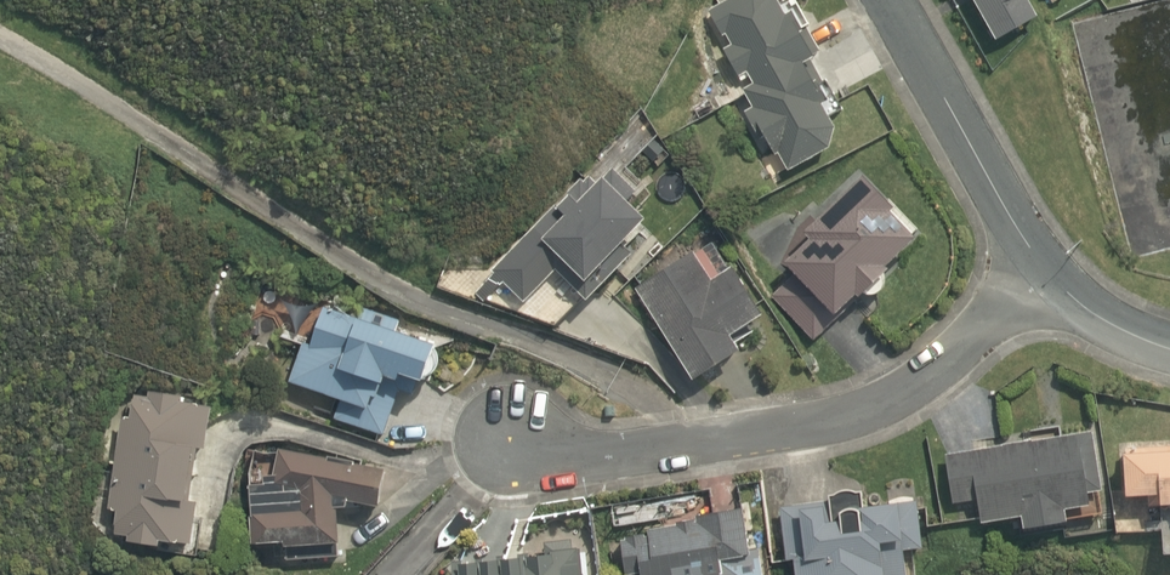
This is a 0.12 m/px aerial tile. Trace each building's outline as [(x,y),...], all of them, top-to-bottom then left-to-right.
[(772,0),(717,0),(696,10),(746,109),(737,113),(766,171),(834,137),(799,66),(809,61),(782,8),(777,10),(772,0)] [(1027,15),(1020,0),(965,0),(982,37),(1027,15)] [(860,288),(867,295),(886,278),(878,271),(921,231),(856,161),(796,217),(813,235),(758,286),(806,338),(860,288)] [(484,269),(516,301),(545,272),(578,306),(633,251),(619,236),(639,216),(589,165),(484,269)] [(727,334),(753,321),(724,267),(703,279),(688,250),(628,282),(681,383),(737,353),(727,334)] [(332,401),(328,416),(386,433),(401,378),(433,387),(445,343),(396,329),(399,317),(357,305),(354,317),(315,307),(292,390),(332,401)] [(124,391),(106,530),(122,532),(121,540),(184,548),(190,500),(181,499),(188,444),(201,446),(207,402),(124,391)] [(1014,528),(1059,521),(1057,508),(1078,505),(1076,491),(1095,488),(1085,426),(942,450),(950,500),(971,496),(975,522),(1012,516),(1014,528)] [(1113,442),(1118,498),(1143,496),(1144,507),(1168,505),(1169,521),(1157,522),(1160,558),(1169,557),(1169,436),(1113,442)] [(382,472),(331,461),(272,449),(269,464),(258,464),(257,483),(249,483),(248,540),(330,541),(331,496),(376,505),(382,472)] [(870,480),(785,491),(787,501),(775,502),(785,574),(921,574),(923,564),(900,563),(899,547),(931,545),(924,488),(872,495),(870,480)] [(765,539),(751,540),(748,515),(737,516),(736,505),(690,509),(691,521),(613,529),(617,574),(768,574),(765,539)] [(577,553),(440,559),(441,574),(578,574),(577,553)]
